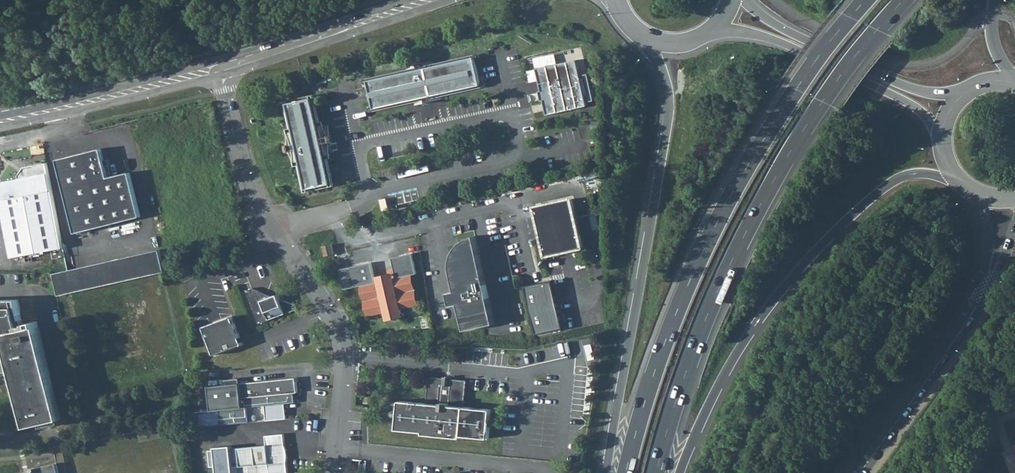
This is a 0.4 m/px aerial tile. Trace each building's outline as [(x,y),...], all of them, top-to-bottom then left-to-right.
[(374,108),(481,85),(475,57),(368,80),(374,108)] [(547,114),(587,105),(577,59),(536,68),(541,90),(539,91),(541,101),(543,100),(547,114)] [(589,101),(593,100),(587,74),(583,75),(589,101)] [(307,189),(332,183),(313,97),(288,102),(307,189)] [(109,160),(104,161),(101,148),(57,160),(75,233),(141,217),(129,172),(108,177),(105,166),(110,165),(109,160)] [(20,178),(0,182),(0,198),(11,257),(63,247),(47,163),(24,167),(19,174),(20,178)] [(547,255),(583,247),(573,199),(536,207),(547,255)] [(452,268),(457,291),(452,292),(455,305),(460,304),(466,331),(496,324),(476,235),(475,235),(472,236),(468,238),(464,241),(461,244),(458,247),(456,250),(455,253),(453,256),(453,259),(452,262),(452,265),(452,268)] [(165,272),(162,259),(160,250),(67,271),(54,274),(58,295),(163,272),(165,272)] [(353,266),(343,268),(348,288),(363,285),(366,284),(373,314),(388,311),(389,316),(405,313),(404,308),(419,304),(413,274),(415,273),(420,272),(416,252),(395,257),(400,277),(397,277),(382,281),(379,281),(375,261),(354,266),(355,267),(353,267),(353,266)] [(382,281),(397,277),(396,272),(380,275),(382,281)] [(413,274),(419,304),(422,304),(415,273),(413,274)] [(552,280),(525,286),(536,335),(563,329),(552,280)] [(373,314),(366,284),(363,285),(370,315),(373,314)] [(294,305),(280,299),(279,294),(263,300),(259,291),(252,288),(251,291),(247,290),(259,324),(297,309),(293,308),(294,305)] [(0,300),(0,317),(1,317),(5,330),(20,327),(17,313),(21,313),(18,299),(0,300)] [(214,355),(243,344),(232,316),(204,326),(214,355)] [(60,419),(39,326),(5,334),(7,339),(3,340),(1,335),(0,335),(0,374),(10,371),(9,369),(13,368),(27,427),(60,419)] [(297,392),(296,377),(240,383),(224,384),(208,386),(211,411),(219,410),(220,425),(249,422),(247,407),(295,403),(294,393),(297,392)] [(462,436),(489,438),(492,409),(465,407),(467,383),(465,380),(452,378),(452,383),(445,382),(445,378),(432,377),(429,379),(427,403),(400,400),(398,429),(424,432),(424,434),(462,438),(462,436)] [(288,472),(287,462),(288,458),(287,458),(288,455),(286,448),(285,445),(284,433),(266,435),(267,445),(231,448),(231,446),(215,447),(215,450),(209,450),(211,467),(217,466),(217,472),(286,472),(288,472)] [(57,463),(34,468),(35,472),(59,472),(57,463)]
